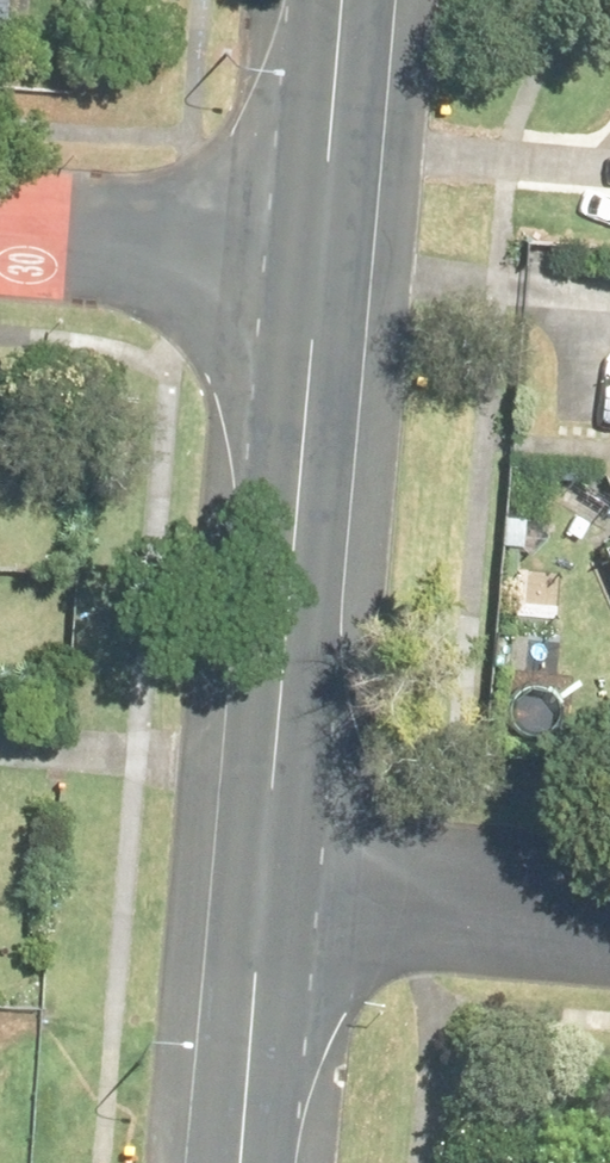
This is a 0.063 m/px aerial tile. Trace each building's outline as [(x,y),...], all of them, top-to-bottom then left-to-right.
[(583,578),(520,602),(567,723),(609,707),(609,385),(584,383),(565,576),(583,578)]
